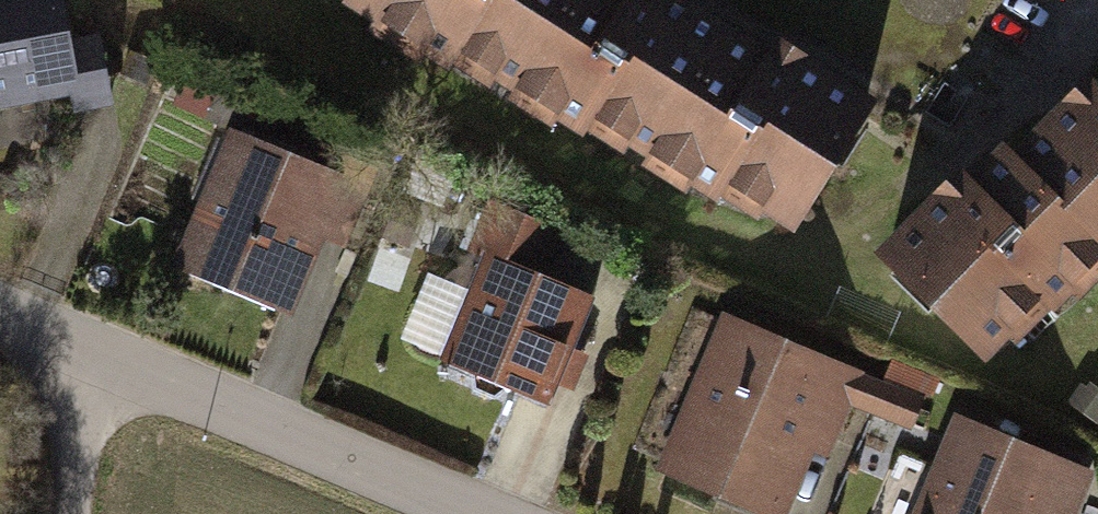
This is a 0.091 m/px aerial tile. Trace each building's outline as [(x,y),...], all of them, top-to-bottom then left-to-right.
[(82,88),(85,106),(117,101),(108,41),(92,44),(85,0),(0,0),(0,101),(82,88)] [(796,236),(883,95),(782,32),(774,42),(708,0),(360,0),(796,236)] [(890,243),(986,361),(1097,271),(1097,76),(890,243)] [(320,222),(339,173),(239,132),(188,255),(289,296),(320,222)] [(339,173),(320,222),(353,235),(383,162),(350,149),(339,173)] [(485,259),(538,281),(557,235),(486,206),(467,252),(485,259)] [(538,281),(485,259),(472,290),(431,274),(404,339),(554,400),(593,303),(538,281)] [(886,377),(734,317),(680,455),(795,500),(838,393),(925,427),(944,378),(893,358),(886,377)] [(963,412),(924,513),(1069,513),(1090,461),(963,412)]
